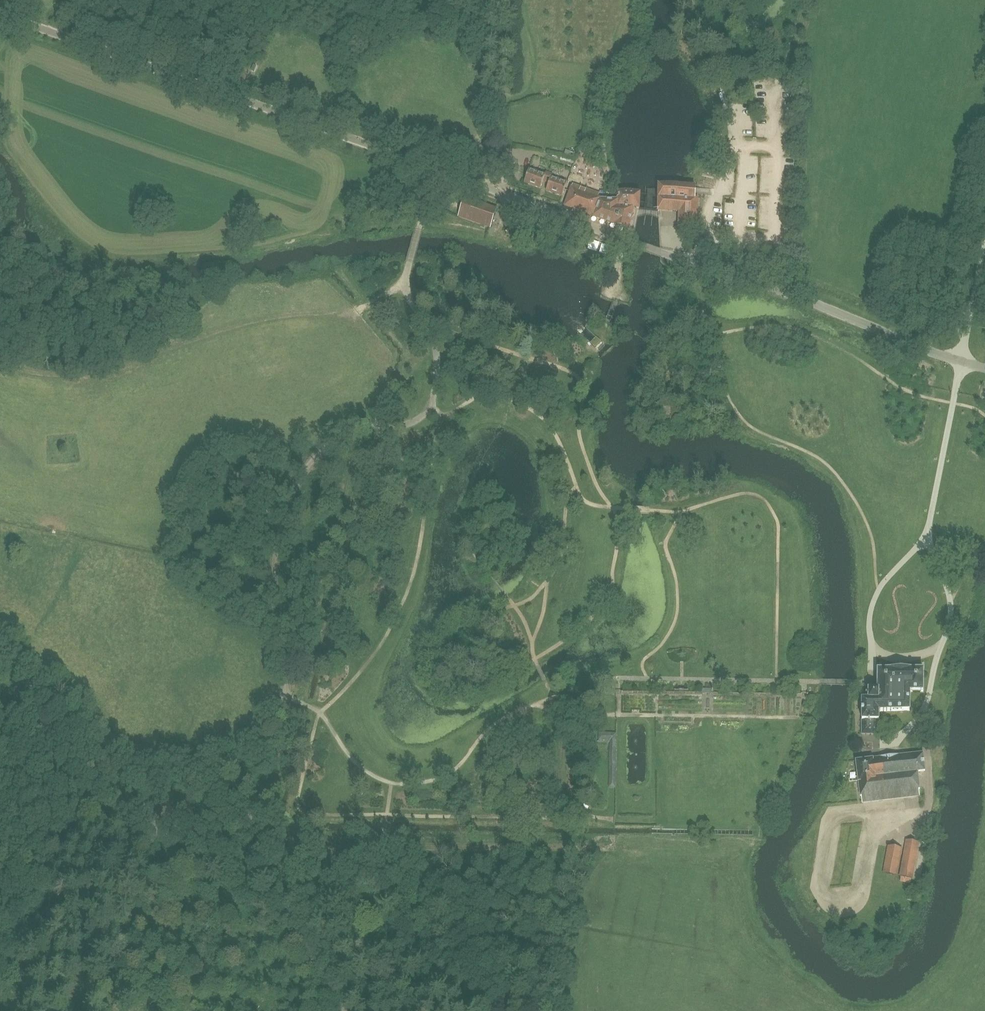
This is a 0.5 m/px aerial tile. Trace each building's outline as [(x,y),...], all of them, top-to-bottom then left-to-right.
[(543,181),(546,182),(549,174),(546,172),(545,175),(530,169),(525,183),(541,188),(543,181)] [(549,183),(546,191),(562,196),(567,183),(552,177),(553,175),(549,174),(546,182),(549,183)] [(639,208),(640,193),(618,192),(618,200),(599,198),(597,198),(599,193),(572,184),(565,207),(593,216),(593,217),(628,229),(633,208),(639,208)] [(697,227),(698,198),(695,198),(695,186),(659,185),(658,212),(679,212),(679,227),(697,227)] [(490,228),(496,209),(465,198),(459,217),(490,228)] [(594,346),(599,340),(595,336),(589,342),(594,346)] [(599,350),(604,345),(600,341),(595,346),(599,350)] [(922,672),(923,672),(923,669),(877,670),(877,689),(868,689),(868,699),(861,699),(862,720),(861,720),(861,735),(879,735),(879,720),(878,720),(878,711),(909,711),(909,691),(922,691),(922,672)] [(616,788),(616,733),(598,733),(598,743),(608,742),(608,788),(616,788)] [(855,760),(859,796),(861,796),(861,802),(919,795),(918,789),(919,789),(917,771),(925,771),(923,753),(855,760)] [(897,876),(902,848),(887,845),(882,874),(897,876)]
